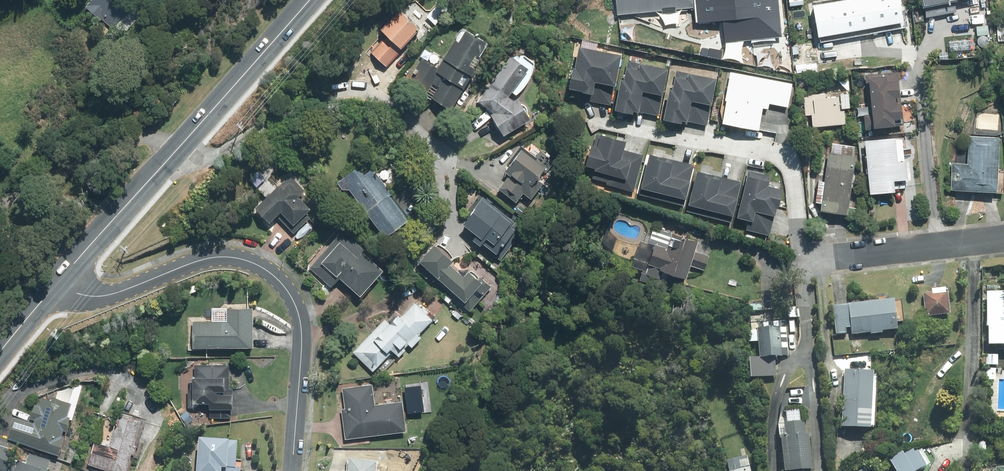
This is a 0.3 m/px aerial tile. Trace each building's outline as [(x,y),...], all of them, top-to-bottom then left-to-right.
[(81,4),(108,28),(111,25),(117,30),(124,29),(142,9),(133,1),(134,0),(85,0),(81,4)] [(617,13),(692,7),(692,0),(616,0),(617,13)] [(692,7),(694,21),(724,18),(726,40),(783,35),(779,0),(692,0),(692,7)] [(873,27),(868,0),(835,0),(810,4),(815,36),(873,27)] [(921,5),(925,4),(925,17),(954,12),(952,0),(920,0),(921,5)] [(419,28),(400,9),(379,30),(386,36),(369,52),(384,67),(402,48),(400,46),(419,28)] [(422,58),(407,83),(431,98),(449,109),(474,68),(472,67),(486,44),(463,30),(456,41),(454,39),(437,67),(422,58)] [(617,54),(573,45),(569,67),(567,67),(563,77),(561,87),(576,90),(576,91),(587,94),(587,91),(588,92),(590,81),(610,85),(617,54)] [(533,62),(524,55),(516,55),(513,59),(509,56),(476,100),(490,111),(487,113),(500,135),(527,118),(514,97),(510,99),(505,96),(509,90),(514,94),(519,89),(525,82),(528,76),(531,69),(533,62)] [(656,94),(662,68),(625,60),(624,68),(621,67),(618,78),(615,78),(608,109),(635,114),(636,111),(654,115),(659,95),(656,94)] [(705,103),(711,78),(673,70),(672,77),(669,76),(666,89),(664,88),(658,119),(684,124),(685,121),(704,124),(709,105),(705,103)] [(787,105),(791,85),(730,72),(725,99),(726,99),(721,121),(756,129),(760,106),(765,108),(767,101),(787,105)] [(896,72),(863,75),(867,127),(889,125),(889,124),(900,123),(896,72)] [(847,90),(847,80),(838,80),(839,90),(847,90)] [(823,93),(801,95),(802,114),(808,114),(809,126),(843,123),(842,110),(837,111),(836,96),(823,97),(823,93)] [(849,108),(848,93),(839,94),(840,108),(849,108)] [(364,142),(378,144),(381,129),(367,126),(364,142)] [(618,148),(621,140),(594,133),(590,146),(585,144),(576,175),(630,192),(640,155),(618,148)] [(950,189),(994,191),(997,137),(968,135),(967,163),(951,162),(950,189)] [(905,187),(900,139),(894,140),(894,137),(862,140),(867,193),(891,191),(891,188),(905,187)] [(530,198),(542,183),(538,180),(553,160),(540,150),(535,157),(520,145),(511,156),(513,157),(502,170),(508,174),(497,189),(514,202),(522,192),(530,198)] [(691,165),(644,152),(635,187),(636,187),(635,194),(680,205),(691,165)] [(847,197),(854,156),(827,152),(822,182),(817,181),(813,202),(818,203),(817,210),(844,214),(846,207),(854,208),(856,198),(847,197)] [(361,176),(356,168),(339,179),(340,181),(336,183),(340,190),(346,190),(380,238),(403,221),(402,219),(405,217),(371,169),(361,176)] [(738,182),(691,170),(682,204),(684,205),(682,211),(727,221),(738,182)] [(768,176),(744,170),(743,175),(742,175),(731,217),(745,220),(743,229),(766,235),(774,206),(772,206),(777,188),(763,185),(764,182),(766,182),(768,176)] [(302,190),(288,176),(277,186),(275,184),(268,176),(257,187),(264,195),(251,207),(266,223),(275,214),(293,233),(309,217),(304,213),(309,207),(297,195),(302,190)] [(321,191),(314,185),(308,191),(315,197),(321,191)] [(499,258),(519,232),(511,225),(513,223),(481,198),(460,225),(474,236),(471,241),(478,246),(480,243),(499,258)] [(692,250),(695,241),(660,229),(655,245),(652,244),(646,262),(632,258),(630,266),(645,271),(644,274),(657,278),(660,271),(682,279),(687,265),(703,270),(708,255),(692,250)] [(356,296),(379,270),(360,253),(364,249),(342,230),(308,268),(330,288),(337,279),(356,296)] [(450,261),(432,244),(415,263),(468,311),(490,286),(479,276),(475,280),(464,270),(460,275),(447,263),(450,261)] [(922,292),(925,317),(950,314),(947,290),(922,292)] [(987,291),(987,326),(988,326),(988,344),(1003,344),(1003,291),(987,291)] [(893,300),(833,306),(836,334),(846,333),(846,328),(852,327),(852,332),(896,327),(893,300)] [(384,320),(352,352),(372,371),(391,351),(397,357),(404,350),(402,348),(406,344),(410,348),(420,337),(416,334),(431,320),(414,303),(399,319),(395,315),(387,323),(384,320)] [(194,321),(194,346),(254,346),(254,308),(229,308),(229,321),(194,321)] [(755,358),(743,359),(745,379),(774,377),(772,358),(780,358),(780,356),(787,356),(783,323),(755,324),(755,331),(744,332),(745,343),(754,343),(755,358)] [(996,363),(996,353),(984,353),(984,363),(996,363)] [(231,363),(196,364),(196,388),(189,388),(189,408),(211,407),(211,418),(233,417),(232,406),(237,406),(237,392),(234,392),(234,387),(231,388),(231,363)] [(867,426),(871,369),(843,367),(839,424),(867,426)] [(374,406),(371,385),(341,389),(344,409),(341,410),(344,439),(404,431),(400,403),(374,406)] [(75,401),(54,395),(53,400),(42,396),(39,405),(35,404),(30,421),(15,417),(9,438),(23,443),(22,446),(33,450),(34,446),(61,454),(66,435),(64,435),(66,429),(68,429),(73,415),(71,414),(75,401)] [(125,410),(124,413),(119,412),(111,443),(95,438),(89,461),(90,461),(89,466),(106,470),(131,470),(135,455),(139,456),(142,443),(139,443),(147,416),(125,410)] [(804,419),(782,421),(783,435),(779,436),(781,470),(784,470),(811,469),(808,433),(805,434),(804,419)] [(199,470),(241,470),(241,469),(237,468),(238,442),(202,439),(199,470)] [(14,458),(17,449),(0,444),(0,468),(9,470),(49,470),(52,460),(30,453),(28,460),(21,458),(20,460),(14,458)] [(745,454),(723,459),(726,470),(749,470),(745,454)] [(374,465),(346,462),(345,470),(373,470),(374,465)]
